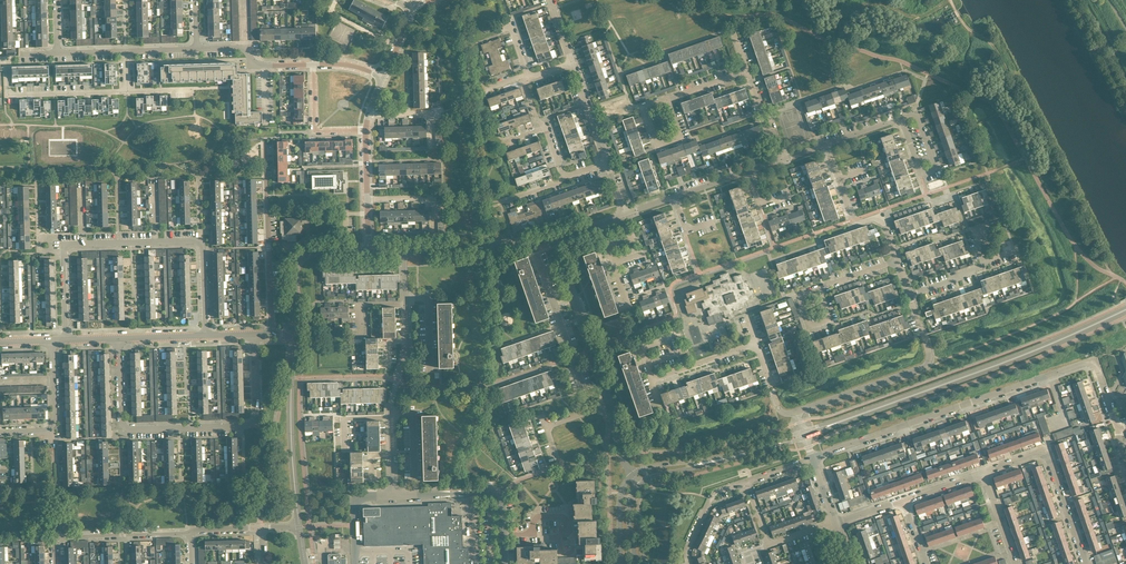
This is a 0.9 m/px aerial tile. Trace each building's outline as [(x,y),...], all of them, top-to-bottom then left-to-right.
[(349,10),(364,18),(362,21),(372,26),(373,26),(371,25),(373,22),(383,28),(388,17),(356,0),(354,0),(349,10)] [(539,18),(537,13),(536,13),(536,11),(523,16),(524,21),(531,18),(532,21),(539,18)] [(222,35),(221,34),(220,34),(220,30),(207,30),(207,33),(209,33),(209,37),(213,37),(213,42),(223,42),(223,36),(222,35)] [(749,40),(761,36),(759,31),(749,35),(750,37),(748,38),(749,40)] [(590,44),(589,41),(587,35),(581,38),(582,41),(578,42),(579,44),(581,43),(582,47),(590,44)] [(763,35),(761,36),(749,40),(750,43),(751,42),(752,45),(763,41),(765,40),(763,35)] [(718,49),(714,36),(711,37),(711,39),(709,40),(713,50),(718,49)] [(716,37),(716,36),(714,36),(718,49),(723,47),(719,36),(716,37)] [(500,38),(491,42),(496,57),(501,55),(498,49),(503,47),(506,46),(504,42),(502,43),(500,38)] [(713,50),(709,40),(706,41),(706,39),(703,40),(708,52),(713,50)] [(708,52),(703,40),(701,41),(701,42),(699,43),(703,54),(708,52)] [(752,51),(765,46),(763,41),(752,45),(753,48),(751,48),(752,51)] [(496,57),(491,42),(481,45),(483,51),(480,52),(481,55),(484,54),(489,52),(491,59),(496,57)] [(581,52),(594,48),(592,43),(590,44),(582,47),(583,50),(581,51),(581,52)] [(698,56),(693,43),(691,44),(691,46),(689,47),(692,57),(698,56)] [(703,54),(699,43),(696,44),(696,43),(693,43),(698,56),(703,54)] [(692,57),(689,47),(686,48),(685,46),(683,47),(687,59),(692,57)] [(756,55),(766,51),(765,46),(752,51),(753,53),(755,52),(756,55)] [(586,57),(596,53),(600,51),(598,47),(594,48),(581,52),(582,54),(584,53),(586,57)] [(687,59),(683,47),(681,48),(681,49),(679,50),(682,61),(687,59)] [(677,63),(673,50),(670,51),(671,53),(668,54),(672,65),(677,63)] [(682,61),(679,50),(676,51),(675,50),(673,50),(677,63),(682,61)] [(553,58),(552,56),(550,51),(544,54),(543,51),(536,54),(539,63),(553,58)] [(756,61),(768,56),(766,51),(756,55),(757,58),(755,58),(756,61)] [(585,63),(598,58),(596,53),(586,57),(587,60),(584,61),(585,63)] [(509,63),(511,62),(510,59),(508,60),(507,60),(503,61),(501,55),(496,57),(501,72),(511,69),(509,63)] [(759,65),(770,61),(768,56),(756,61),(757,63),(758,62),(759,65)] [(501,72),(496,57),(491,59),(493,65),(488,66),(486,67),(487,71),(490,70),(491,75),(501,72)] [(589,67),(599,63),(598,58),(585,63),(586,64),(588,64),(589,67)] [(671,72),(667,61),(664,62),(664,60),(661,61),(666,74),(671,72)] [(666,74),(661,61),(659,62),(660,64),(657,65),(661,75),(666,74)] [(759,71),(772,67),(770,61),(759,65),(760,68),(758,68),(759,71)] [(588,72),(601,68),(599,63),(589,67),(590,70),(588,71),(588,72)] [(661,75),(657,65),(654,66),(654,64),(651,65),(655,77),(661,75)] [(238,65),(161,67),(162,82),(165,82),(165,80),(168,80),(168,82),(173,81),(173,80),(176,80),(176,81),(182,81),(182,80),(184,80),(185,81),(190,81),(190,80),(193,80),(193,81),(198,81),(198,79),(201,79),(201,81),(207,80),(207,79),(210,79),(210,80),(215,80),(215,79),(218,79),(218,80),(224,80),(223,79),(231,79),(231,80),(233,80),(233,85),(235,85),(235,88),(234,88),(234,94),(235,94),(235,96),(234,96),(234,102),(235,102),(235,105),(234,105),(234,110),(237,110),(237,113),(236,113),(236,124),(240,124),(240,122),(244,122),(244,124),(255,124),(255,122),(258,122),(258,123),(262,123),(262,112),(249,112),(248,74),(238,74),(238,65)] [(655,77),(651,65),(649,66),(649,67),(647,68),(650,79),(655,77)] [(650,79),(647,68),(644,69),(644,67),(641,68),(645,81),(650,79)] [(763,75),(774,72),(772,67),(759,71),(760,73),(762,73),(763,75)] [(592,77),(603,73),(601,68),(588,72),(589,74),(591,73),(592,77)] [(645,81),(641,68),(639,69),(639,71),(637,72),(640,82),(641,84),(646,83),(645,81)] [(640,82),(637,72),(634,73),(633,71),(631,72),(635,84),(640,82)] [(635,84),(631,72),(629,73),(629,74),(626,75),(630,86),(635,84)] [(592,83),(604,78),(603,73),(592,77),(594,80),(591,81),(592,83)] [(910,85),(906,74),(902,76),(901,74),(899,75),(903,88),(910,85)] [(776,80),(775,75),(762,79),(763,82),(765,81),(766,84),(776,80)] [(897,78),(893,79),(896,90),(903,88),(899,75),(896,76),(897,78)] [(596,87),(606,83),(604,78),(592,83),(592,84),(595,84),(596,87)] [(570,90),(566,79),(561,80),(565,92),(570,90)] [(897,93),(893,79),(889,80),(888,79),(886,80),(890,92),(894,91),(895,94),(897,93)] [(565,92),(561,80),(556,82),(560,94),(565,92)] [(766,89),(778,85),(776,80),(766,84),(767,86),(765,87),(766,89)] [(884,82),(880,83),(883,94),(884,97),(891,95),(890,92),(886,80),(883,80),(884,82)] [(560,94),(556,82),(551,84),(555,96),(560,94)] [(606,89),(608,88),(606,83),(596,87),(597,90),(595,91),(595,93),(606,89)] [(883,94),(880,83),(876,85),(875,83),(873,84),(873,86),(877,97),(883,94)] [(555,96),(551,84),(546,85),(550,97),(555,96)] [(877,97),(873,86),(873,84),(870,85),(871,87),(867,88),(870,99),(871,102),(878,99),(877,97)] [(550,97),(546,85),(542,87),(546,99),(550,97)] [(769,94),(780,90),(778,85),(766,89),(767,92),(768,91),(769,94)] [(546,99),(542,87),(537,89),(541,101),(546,99)] [(523,96),(520,88),(513,90),(515,98),(523,96)] [(743,101),(739,88),(737,89),(737,91),(735,92),(738,103),(743,101)] [(742,89),(741,88),(739,88),(743,101),(749,99),(745,88),(742,89)] [(846,93),(844,88),(840,90),(840,88),(837,89),(841,101),(848,99),(846,93)] [(870,99),(867,88),(863,89),(862,88),(860,89),(864,101),(870,99)] [(607,92),(606,89),(595,93),(596,94),(598,94),(600,97),(601,97),(602,100),(609,97),(607,92)] [(841,101),(837,89),(835,90),(835,91),(831,93),(835,104),(841,101)] [(864,101),(860,89),(857,89),(858,91),(854,93),(857,103),(864,101)] [(515,98),(513,90),(505,93),(508,101),(515,98)] [(769,100),(782,95),(780,90),(769,94),(770,97),(768,97),(769,100)] [(738,103),(735,92),(732,93),(731,91),(729,92),(733,104),(738,103)] [(715,103),(714,99),(712,92),(709,93),(708,92),(706,93),(710,105),(715,103)] [(733,104),(729,92),(726,93),(727,94),(724,95),(728,106),(733,104)] [(857,103),(854,93),(849,94),(849,92),(846,93),(848,99),(850,106),(857,103)] [(505,93),(498,95),(501,103),(503,102),(504,103),(507,102),(507,101),(508,101),(505,93)] [(710,105),(706,93),(703,93),(704,95),(701,96),(705,107),(710,105)] [(835,104),(831,93),(827,94),(827,93),(824,94),(828,106),(835,104)] [(828,106),(824,94),(822,94),(822,96),(818,97),(822,108),(828,106)] [(167,95),(161,96),(161,101),(157,101),(158,111),(162,111),(162,106),(168,106),(167,95)] [(501,103),(498,95),(487,99),(490,107),(501,103)] [(705,107),(701,96),(699,97),(698,95),(696,96),(700,108),(705,107)] [(723,108),(719,95),(716,96),(717,98),(714,99),(715,103),(718,110),(723,108)] [(728,106),(724,95),(722,96),(721,95),(719,95),(723,108),(728,106)] [(773,104),(784,101),(782,95),(769,100),(770,102),(772,101),(773,104)] [(916,102),(913,95),(906,98),(908,102),(908,104),(916,102)] [(147,104),(147,107),(152,107),(153,111),(158,111),(157,101),(154,102),(153,98),(153,96),(147,96),(147,104)] [(700,108),(696,96),(693,97),(694,98),(691,99),(695,110),(700,108)] [(98,110),(98,113),(103,112),(103,108),(108,108),(108,105),(108,97),(101,97),(102,103),(98,103),(98,110)] [(822,108),(818,97),(814,99),(813,97),(811,98),(815,110),(822,108)] [(68,106),(68,109),(73,109),(73,113),(78,113),(78,111),(78,104),(74,104),(74,98),(68,98),(68,106)] [(147,104),(144,104),(143,98),(137,98),(137,109),(143,109),(143,113),(148,113),(147,107),(147,104)] [(809,100),(805,102),(809,113),(815,110),(811,98),(809,99),(809,100)] [(30,105),(30,115),(35,114),(35,110),(40,110),(40,107),(40,99),(33,99),(34,105),(30,105)] [(108,105),(108,108),(108,114),(113,114),(113,110),(118,110),(118,99),(111,99),(112,105),(108,105)] [(690,112),(685,99),(683,100),(684,102),(681,103),(684,114),(690,112)] [(695,110),(691,99),(688,100),(688,99),(685,99),(690,112),(691,116),(696,114),(695,110)] [(25,100),(20,100),(20,110),(25,110),(25,115),(30,115),(30,105),(30,102),(26,102),(26,100),(25,100)] [(78,104),(78,111),(83,111),(83,115),(88,115),(88,105),(84,106),(84,100),(78,100),(78,104)] [(98,110),(98,103),(98,100),(91,100),(92,105),(88,105),(88,115),(93,115),(93,110),(98,110)] [(44,107),(40,107),(40,110),(40,116),(45,116),(45,112),(50,112),(50,101),(43,101),(44,107)] [(64,106),(64,103),(64,101),(58,101),(58,111),(63,111),(63,116),(68,115),(68,109),(68,106),(64,106)] [(941,109),(939,102),(927,107),(927,109),(929,109),(931,113),(941,109)] [(876,116),(882,113),(881,111),(880,107),(873,109),(876,116)] [(944,115),(941,109),(931,113),(932,117),(930,118),(931,120),(944,115)] [(573,118),(572,113),(571,111),(557,116),(559,121),(566,119),(567,121),(573,118)] [(847,118),(846,116),(845,112),(838,114),(841,121),(847,118)] [(510,129),(507,121),(504,113),(501,114),(503,118),(499,120),(501,123),(496,125),(499,133),(510,129)] [(821,127),(820,123),(819,122),(812,124),(809,116),(809,114),(807,113),(805,114),(811,131),(821,127)] [(532,122),(529,114),(522,116),(524,124),(532,122)] [(304,122),(304,116),(305,116),(305,115),(293,116),(294,122),(293,122),(293,123),(299,122),(301,124),(302,122),(305,122),(304,122)] [(946,122),(944,115),(931,120),(932,122),(934,122),(935,126),(946,122)] [(524,124),(522,116),(514,119),(517,127),(524,124)] [(634,119),(633,116),(623,120),(624,125),(637,121),(636,119),(634,119)] [(517,127),(514,119),(507,121),(510,129),(517,127)] [(637,123),(637,121),(624,125),(626,130),(637,127),(636,124),(637,123)] [(949,121),(946,122),(935,126),(937,130),(935,130),(936,133),(948,129),(948,128),(951,127),(949,121)] [(753,127),(753,126),(750,127),(755,139),(761,136),(758,126),(753,127)] [(638,129),(637,127),(626,130),(628,135),(640,131),(639,129),(638,129)] [(755,139),(750,127),(748,127),(748,129),(744,130),(748,141),(755,139)] [(951,135),(948,129),(936,133),(937,135),(938,135),(940,139),(951,135)] [(748,141),(744,130),(740,132),(740,130),(737,131),(742,143),(748,141)] [(640,137),(639,134),(641,134),(640,131),(628,135),(624,137),(626,142),(630,140),(640,137)] [(742,143),(737,131),(735,132),(736,133),(731,135),(735,146),(742,143)] [(880,139),(876,141),(877,144),(882,143),(894,139),(892,134),(880,138),(880,139)] [(735,146),(731,135),(727,136),(727,135),(724,136),(729,148),(735,146)] [(953,142),(951,135),(940,139),(941,143),(940,143),(940,146),(953,142)] [(729,148),(724,136),(722,136),(722,138),(718,139),(722,150),(729,148)] [(641,140),(640,137),(630,140),(631,146),(644,141),(643,139),(641,140)] [(289,148),(288,142),(290,142),(290,139),(283,139),(280,142),(277,142),(278,142),(278,149),(289,148)] [(714,139),(711,140),(716,152),(722,150),(718,139),(714,141),(714,139)] [(895,144),(894,139),(882,143),(883,148),(895,144)] [(693,153),(689,140),(687,141),(687,143),(683,145),(687,155),(693,153)] [(698,145),(696,140),(692,141),(691,140),(689,140),(693,153),(694,156),(701,153),(700,150),(698,145)] [(716,152),(711,140),(709,141),(709,142),(705,144),(709,155),(716,152)] [(313,152),(312,142),(312,141),(312,142),(306,142),(306,141),(305,141),(305,144),(303,144),(304,156),(307,156),(307,152),(313,152)] [(620,153),(632,149),(629,141),(621,143),(623,148),(619,149),(620,153)] [(644,144),(644,141),(631,146),(633,151),(644,147),(643,144),(644,144)] [(541,149),(539,142),(531,144),(534,152),(541,149)] [(955,148),(953,142),(940,146),(941,148),(943,148),(945,152),(955,148)] [(534,152),(531,144),(524,147),(527,155),(534,152)] [(687,155),(683,145),(679,146),(678,144),(676,145),(680,157),(687,155)] [(709,155),(705,144),(701,145),(701,144),(698,145),(700,150),(701,153),(702,157),(709,155)] [(897,148),(895,144),(883,148),(885,152),(897,148)] [(680,157),(676,145),(673,146),(674,148),(670,149),(674,159),(674,160),(674,162),(681,160),(680,157)] [(527,155),(524,147),(517,149),(519,157),(527,155)] [(645,150),(644,147),(633,151),(635,156),(647,152),(646,149),(645,150)] [(959,147),(955,148),(945,152),(946,156),(944,156),(945,159),(957,155),(962,153),(959,147)] [(899,153),(897,148),(885,152),(887,157),(899,153)] [(519,157),(517,149),(506,153),(509,161),(514,159),(516,163),(518,167),(522,166),(519,157)] [(674,159),(670,149),(666,150),(665,149),(663,150),(667,162),(674,160),(674,159)] [(667,162),(663,150),(660,150),(661,152),(657,154),(660,164),(667,162)] [(587,156),(585,151),(578,154),(577,152),(570,154),(572,159),(574,158),(575,161),(587,156)] [(900,158),(899,153),(887,157),(888,162),(899,159),(900,158)] [(957,155),(945,159),(946,161),(948,161),(949,165),(951,165),(960,161),(957,155)] [(652,163),(651,160),(650,161),(649,158),(638,162),(640,167),(652,163)] [(726,160),(728,167),(734,165),(734,162),(733,162),(732,158),(726,160)] [(900,160),(899,159),(888,162),(890,167),(897,164),(898,167),(905,164),(903,159),(900,160)] [(818,165),(816,160),(804,164),(806,169),(818,165)] [(693,172),(690,166),(689,162),(687,164),(687,167),(684,168),(685,172),(686,174),(690,173),(692,172),(693,172)] [(651,166),(653,165),(652,163),(640,167),(641,172),(652,169),(651,166)] [(683,165),(676,167),(680,177),(682,176),(686,174),(685,172),(684,168),(683,165)] [(820,170),(818,165),(806,169),(808,174),(820,170)] [(528,183),(526,175),(522,166),(517,168),(519,172),(520,172),(521,176),(515,179),(518,187),(528,183)] [(550,175),(548,167),(540,170),(543,178),(550,175)] [(656,173),(655,171),(653,171),(652,169),(641,172),(638,173),(640,179),(643,177),(656,173)] [(335,193),(344,193),(344,170),(308,171),(308,178),(312,178),(313,189),(335,189),(335,193)] [(543,178),(540,170),(533,172),(536,180),(543,178)] [(821,175),(820,170),(808,174),(809,179),(821,175)] [(536,180),(533,172),(526,175),(528,183),(536,180)] [(655,176),(657,175),(656,173),(643,177),(645,182),(656,179),(655,176)] [(292,175),(289,175),(288,175),(279,175),(279,182),(278,182),(281,182),(283,183),(284,182),(292,182),(292,175)] [(823,179),(821,175),(809,179),(811,183),(823,179)] [(605,190),(601,178),(598,179),(599,181),(595,182),(598,193),(605,190)] [(189,189),(189,182),(185,182),(185,179),(175,180),(175,189),(180,189),(189,189)] [(659,183),(658,181),(657,181),(656,179),(645,182),(647,188),(659,183)] [(811,183),(808,184),(810,189),(813,188),(823,185),(825,184),(823,179),(811,183)] [(877,182),(879,181),(878,179),(874,180),(874,183),(875,183),(876,184),(871,186),(874,196),(881,193),(877,182)] [(102,181),(95,181),(95,185),(98,184),(98,191),(107,191),(107,184),(103,184),(102,181)] [(598,193),(595,182),(591,184),(590,182),(588,183),(592,195),(598,193)] [(592,195),(588,183),(585,184),(586,185),(582,187),(585,197),(592,195)] [(658,186),(660,186),(659,183),(647,188),(649,193),(659,189),(658,186)] [(874,196),(871,186),(866,187),(866,186),(865,183),(863,184),(868,198),(874,196)] [(868,198),(863,184),(860,185),(861,187),(862,187),(862,189),(857,190),(861,200),(868,198)] [(814,193),(828,188),(827,185),(824,187),(823,185),(813,188),(814,193)] [(585,197),(582,187),(577,188),(577,186),(575,187),(579,199),(585,197)] [(738,187),(723,192),(725,197),(730,195),(742,191),(740,186),(738,187)] [(579,199),(575,187),(572,188),(573,190),(569,191),(572,202),(579,199)] [(816,198),(830,193),(828,188),(814,193),(816,198)] [(983,198),(981,199),(983,206),(988,204),(988,202),(994,200),(992,195),(988,197),(988,196),(986,189),(981,191),(983,198)] [(572,202),(569,191),(565,193),(564,191),(562,192),(566,204),(572,202)] [(744,196),(742,191),(730,195),(732,200),(744,196)] [(566,204),(562,192),(559,193),(560,194),(556,196),(559,206),(566,204)] [(831,198),(830,193),(816,198),(818,202),(831,198)] [(559,206),(556,196),(552,197),(551,195),(549,196),(553,208),(559,206)] [(553,208),(549,196),(546,197),(547,199),(542,200),(547,214),(554,212),(553,208)] [(745,201),(744,196),(732,200),(734,205),(745,201)] [(833,202),(831,198),(818,202),(819,207),(833,202)] [(531,211),(524,213),(526,218),(541,212),(538,203),(534,204),(533,201),(527,204),(528,206),(529,206),(531,211)] [(747,205),(745,201),(734,205),(735,209),(747,205)] [(835,207),(833,202),(819,207),(821,212),(835,207)] [(597,211),(596,209),(596,207),(595,205),(589,207),(591,213),(597,211)] [(736,212),(733,213),(734,215),(737,214),(747,211),(749,210),(747,205),(735,209),(736,212)] [(802,208),(803,208),(802,205),(798,206),(799,209),(800,210),(795,212),(799,222),(806,220),(802,208)] [(517,207),(510,209),(511,212),(508,213),(511,223),(526,218),(524,213),(518,215),(517,210),(518,210),(517,207)] [(836,212),(836,210),(835,207),(821,212),(823,217),(836,212)] [(956,207),(951,208),(953,216),(956,215),(958,222),(963,220),(959,210),(957,210),(956,207)] [(932,208),(927,210),(930,217),(932,216),(934,223),(939,221),(937,213),(934,214),(932,208)] [(953,216),(951,208),(946,210),(949,217),(951,216),(953,223),(958,222),(956,215),(953,216)] [(799,222),(795,212),(790,214),(790,212),(789,209),(787,210),(792,224),(799,222)] [(792,224),(787,210),(785,211),(786,214),(786,213),(787,215),(782,216),(786,226),(792,224)] [(930,217),(927,210),(923,211),(925,218),(927,217),(930,224),(934,223),(932,216),(930,217)] [(946,210),(942,212),(944,219),(946,218),(949,225),(953,223),(951,216),(949,217),(946,210)] [(748,213),(747,211),(737,214),(739,219),(746,217),(746,219),(753,217),(751,212),(748,213)] [(925,218),(923,211),(918,213),(920,220),(923,219),(925,226),(930,224),(927,217),(925,218)] [(545,222),(541,212),(526,218),(528,222),(534,220),(536,225),(534,225),(535,228),(542,226),(541,223),(545,222)] [(839,219),(837,214),(836,212),(823,217),(825,222),(831,219),(832,222),(839,219)] [(944,219),(942,212),(937,213),(939,221),(942,220),(944,227),(949,225),(946,218),(944,219)] [(666,218),(665,213),(653,217),(655,222),(666,218)] [(920,220),(918,213),(913,215),(916,221),(918,221),(920,227),(925,226),(923,219),(920,220)] [(779,229),(774,214),(772,215),(773,218),(774,219),(769,221),(772,231),(779,229)] [(786,226),(782,216),(777,218),(777,217),(778,216),(777,214),(774,214),(779,229),(786,226)] [(920,227),(918,221),(916,221),(913,215),(908,216),(911,223),(913,222),(915,229),(916,232),(921,231),(920,227)] [(911,223),(908,216),(904,218),(906,225),(908,224),(911,231),(915,229),(913,222),(911,223)] [(138,225),(138,218),(129,219),(129,226),(134,225),(134,230),(143,230),(142,225),(138,225)] [(282,233),(282,240),(287,240),(291,239),(291,242),(292,242),(297,241),(297,234),(302,234),(302,218),(286,219),(286,221),(280,221),(281,233),(282,233)] [(523,229),(522,224),(528,222),(526,218),(511,223),(514,232),(518,231),(519,234),(525,231),(524,228),(523,229)] [(668,222),(666,218),(655,222),(656,226),(668,222)] [(906,225),(904,218),(899,220),(901,226),(903,226),(906,232),(911,231),(908,224),(906,225)] [(56,229),(61,229),(61,220),(57,221),(48,221),(48,228),(56,228),(56,229)] [(901,226),(899,220),(894,221),(896,228),(899,228),(901,234),(906,232),(903,226),(901,226)] [(670,227),(668,222),(656,226),(658,231),(670,227)] [(869,240),(869,239),(876,237),(874,233),(877,233),(876,228),(873,229),(872,225),(867,227),(867,226),(869,233),(867,233),(869,240)] [(671,232),(670,227),(658,231),(660,236),(671,232)] [(673,237),(671,232),(660,236),(661,241),(672,237),(673,237)] [(672,239),(672,237),(661,241),(663,245),(670,243),(671,245),(677,243),(676,238),(672,239)] [(831,253),(829,246),(831,246),(829,239),(824,241),(826,247),(824,248),(826,255),(824,256),(825,259),(832,256),(831,253)] [(962,240),(957,242),(960,249),(962,248),(964,255),(969,253),(967,246),(965,247),(962,240)] [(960,249),(957,242),(953,244),(955,250),(957,250),(960,257),(964,255),(962,248),(960,249)] [(936,249),(934,243),(929,244),(931,251),(933,250),(936,257),(941,256),(939,249),(936,249)] [(931,251),(929,244),(924,246),(927,253),(929,252),(931,259),(936,257),(933,250),(931,251)] [(955,250),(953,244),(948,245),(950,252),(953,251),(955,258),(960,257),(957,250),(955,250)] [(950,252),(948,245),(943,247),(946,254),(948,253),(950,260),(955,258),(953,251),(950,252)] [(927,253),(924,246),(919,248),(922,255),(924,254),(926,261),(931,259),(929,252),(927,253)] [(946,254),(943,247),(939,249),(941,256),(943,255),(945,262),(950,260),(948,253),(946,254)] [(922,255),(919,248),(915,249),(917,256),(919,255),(922,262),(926,261),(924,254),(922,255)] [(154,263),(154,256),(156,256),(156,249),(152,250),(149,250),(149,256),(145,256),(145,263),(154,263)] [(226,256),(226,249),(219,249),(219,253),(213,253),(214,261),(223,260),(222,257),(226,256)] [(917,256),(915,249),(910,251),(912,258),(915,257),(917,264),(922,262),(919,255),(917,256)] [(912,258),(910,251),(905,253),(907,260),(910,259),(912,266),(917,264),(915,257),(912,258)] [(584,256),(605,317),(618,313),(605,275),(598,256),(597,257),(595,252),(584,256)] [(53,266),(53,259),(50,259),(50,256),(40,256),(40,260),(44,260),(44,266),(53,266)] [(548,319),(526,258),(517,261),(515,262),(516,264),(513,265),(512,265),(517,272),(518,271),(536,323),(538,322),(548,319)] [(660,276),(657,265),(652,267),(651,266),(652,265),(651,263),(648,264),(653,278),(660,276)] [(653,278),(648,264),(646,264),(647,267),(648,267),(648,268),(643,270),(647,280),(653,278)] [(647,280),(643,270),(639,272),(638,270),(639,270),(638,267),(635,268),(640,283),(647,280)] [(688,272),(686,267),(679,269),(678,267),(671,269),(673,274),(676,273),(676,276),(688,272)] [(640,283),(635,268),(633,269),(634,272),(635,273),(630,275),(634,285),(640,283)] [(748,306),(746,301),(756,297),(753,288),(750,289),(748,281),(745,282),(742,274),(731,278),(729,272),(720,275),(721,278),(713,281),(713,283),(705,286),(707,290),(704,291),(702,288),(686,293),(687,298),(684,299),(686,305),(685,306),(688,314),(696,311),(694,303),(703,300),(704,302),(702,303),(704,309),(709,307),(710,309),(707,310),(709,316),(707,317),(710,326),(724,321),(722,315),(724,314),(725,317),(728,316),(729,319),(735,317),(733,311),(748,306)] [(894,290),(892,284),(887,285),(889,292),(892,291),(894,298),(899,297),(896,289),(894,290)] [(889,292),(887,285),(882,287),(885,294),(887,293),(889,300),(894,298),(892,291),(889,292)] [(863,286),(858,288),(861,295),(863,294),(865,301),(867,305),(874,303),(872,298),(870,299),(868,292),(866,293),(864,287),(863,286)] [(885,294),(882,287),(877,289),(880,295),(882,295),(884,302),(889,300),(887,293),(885,294)] [(861,295),(858,288),(854,289),(856,296),(858,296),(861,302),(865,301),(863,294),(861,295)] [(670,302),(666,292),(661,294),(661,292),(660,289),(658,290),(663,305),(670,302)] [(856,296),(854,289),(849,291),(851,298),(854,297),(856,304),(861,302),(858,296),(856,296)] [(880,295),(877,289),(873,290),(875,297),(877,296),(880,303),(884,302),(882,295),(880,295)] [(663,305),(658,290),(655,291),(656,294),(657,294),(658,295),(653,297),(656,307),(663,305)] [(875,297),(873,290),(868,292),(870,299),(872,298),(874,303),(875,305),(880,303),(877,296),(875,297)] [(851,298),(849,291),(844,292),(846,299),(849,299),(851,306),(856,304),(854,297),(851,298)] [(846,299),(844,292),(839,294),(841,301),(844,300),(846,307),(851,306),(849,299),(846,299)] [(656,307),(653,297),(648,298),(648,297),(647,294),(645,295),(650,309),(656,307)] [(841,301),(839,294),(834,296),(837,303),(839,302),(841,309),(846,307),(844,300),(841,301)] [(650,309),(645,295),(642,296),(643,298),(644,298),(645,300),(640,301),(643,311),(650,309)] [(454,357),(452,303),(450,303),(440,303),(442,368),(454,368),(454,367),(454,365),(457,365),(458,365),(455,357),(454,357)] [(762,317),(775,312),(774,308),(775,308),(773,304),(765,307),(766,310),(760,312),(762,317)] [(935,312),(933,305),(926,308),(927,311),(925,312),(926,317),(929,316),(930,319),(935,318),(933,313),(935,312)] [(260,315),(260,308),(251,308),(251,316),(253,315),(253,319),(260,319),(260,315)] [(763,322),(775,318),(774,316),(778,315),(777,311),(775,312),(762,317),(763,322)] [(905,322),(903,315),(898,317),(900,323),(902,323),(905,330),(910,328),(907,321),(905,322)] [(900,323),(898,317),(893,318),(895,325),(898,324),(900,331),(905,330),(902,323),(900,323)] [(765,326),(777,322),(775,318),(763,322),(765,326)] [(895,325),(893,318),(888,320),(891,327),(893,326),(895,333),(900,331),(898,324),(895,325)] [(867,320),(862,322),(864,329),(862,329),(864,336),(869,334),(868,331),(870,330),(869,327),(867,320)] [(891,327),(888,320),(884,322),(886,329),(888,328),(891,335),(895,333),(893,326),(891,327)] [(767,331),(778,327),(777,322),(765,326),(767,331)] [(886,329),(884,322),(879,323),(881,330),(884,329),(886,336),(891,335),(888,328),(886,329)] [(881,330),(879,323),(874,325),(876,332),(879,331),(881,338),(886,336),(884,329),(881,330)] [(876,332),(874,325),(869,327),(870,330),(872,334),(874,333),(876,340),(881,338),(879,331),(876,332)] [(768,336),(780,332),(778,327),(767,331),(768,336)] [(846,335),(843,328),(838,330),(839,333),(837,334),(841,344),(845,343),(843,336),(846,335)] [(549,332),(544,334),(546,341),(544,341),(546,348),(548,352),(552,350),(551,347),(549,340),(551,339),(549,332)] [(782,336),(780,332),(768,336),(770,340),(771,340),(782,336)] [(841,344),(837,334),(837,333),(832,335),(836,346),(841,344)] [(836,346),(832,335),(827,336),(831,348),(836,346)] [(777,346),(777,344),(783,341),(782,336),(771,340),(772,342),(768,343),(770,348),(777,346)] [(831,348),(827,336),(822,338),(826,349),(831,348)] [(826,349),(822,338),(818,339),(822,351),(826,349)] [(822,351),(818,339),(813,341),(817,353),(822,351)] [(779,351),(778,348),(785,346),(783,341),(777,344),(777,346),(770,348),(772,353),(779,351)] [(523,349),(520,342),(516,344),(518,350),(516,351),(518,358),(519,362),(524,360),(523,357),(520,350),(523,349)] [(242,357),(242,350),(238,350),(238,346),(231,346),(232,350),(233,350),(233,357),(242,357)] [(780,356),(780,353),(787,351),(785,346),(778,348),(779,351),(772,353),(773,358),(780,356)] [(167,352),(166,352),(166,359),(176,359),(175,348),(167,349),(167,352)] [(68,355),(65,355),(65,362),(74,362),(73,351),(68,351),(68,355)] [(782,360),(781,358),(788,356),(787,351),(780,353),(780,356),(773,358),(775,363),(782,360)] [(639,417),(652,412),(639,375),(640,375),(633,356),(631,357),(630,352),(618,356),(639,417)] [(784,365),(783,363),(790,360),(788,356),(781,358),(782,360),(775,363),(777,367),(784,365)] [(785,367),(792,365),(790,360),(783,363),(784,365),(777,367),(778,372),(785,370),(785,367)] [(786,372),(793,370),(792,365),(785,367),(785,370),(778,372),(780,377),(787,374),(786,372)] [(753,375),(751,368),(746,370),(748,377),(750,376),(753,383),(758,381),(755,374),(753,375)] [(551,370),(547,372),(549,379),(547,379),(549,386),(554,385),(554,384),(556,383),(551,370)] [(748,377),(746,370),(741,372),(743,378),(745,378),(748,384),(753,383),(750,376),(748,377)] [(782,382),(793,378),(792,376),(795,375),(793,370),(786,372),(787,374),(780,377),(782,382)] [(743,378),(741,372),(736,373),(738,380),(741,379),(743,386),(748,384),(745,378),(743,378)] [(715,373),(710,375),(712,381),(710,382),(712,389),(714,393),(723,390),(722,386),(719,387),(717,380),(715,373)] [(738,380),(736,373),(731,375),(734,382),(736,381),(738,388),(743,386),(741,379),(738,380)] [(734,382),(731,375),(727,376),(729,383),(731,382),(734,389),(738,388),(736,381),(734,382)] [(729,383),(727,376),(722,378),(724,385),(727,384),(729,391),(734,389),(731,382),(729,383)] [(722,378),(717,380),(719,387),(722,386),(723,390),(724,393),(729,391),(727,384),(724,385),(722,378)] [(693,388),(691,381),(686,383),(687,386),(685,387),(689,397),(693,395),(691,389),(693,388)] [(1085,387),(1082,381),(1071,385),(1073,391),(1076,390),(1085,387)] [(348,396),(348,389),(343,389),(343,382),(338,382),(338,390),(340,389),(340,397),(341,397),(341,404),(346,404),(346,396),(348,396)] [(313,390),(313,383),(307,383),(308,391),(310,391),(310,398),(316,397),(315,390),(313,390)] [(689,397),(685,387),(685,386),(680,388),(684,399),(689,397)] [(1087,394),(1085,387),(1076,390),(1078,397),(1087,394)] [(684,399),(680,388),(675,389),(679,400),(684,399)] [(679,400),(675,389),(670,391),(674,402),(679,400)] [(1048,389),(1041,391),(1044,400),(1051,398),(1048,389)] [(674,402),(670,391),(665,392),(669,404),(674,402)] [(1044,400),(1041,391),(1034,394),(1037,402),(1044,400)] [(665,392),(660,394),(664,405),(669,404),(665,392)] [(1037,402),(1034,394),(1028,396),(1031,405),(1037,402)] [(1089,401),(1087,394),(1078,397),(1080,404),(1089,401)] [(1031,405),(1028,396),(1021,398),(1022,401),(1019,402),(1021,408),(1024,407),(1025,410),(1032,408),(1031,405)] [(1091,407),(1089,401),(1080,404),(1083,410),(1091,407)] [(47,403),(37,404),(37,407),(38,418),(45,418),(45,413),(48,413),(47,403)] [(1019,412),(1016,403),(1009,406),(1012,414),(1019,412)] [(1012,414),(1009,406),(1003,408),(1006,417),(1012,414)] [(1094,414),(1091,407),(1083,410),(1085,417),(1094,414)] [(1006,417),(1003,408),(996,410),(999,419),(1006,417)] [(999,419),(996,410),(989,413),(992,421),(999,419)] [(992,421),(989,413),(983,415),(986,424),(987,427),(994,424),(993,424),(992,421)] [(1096,420),(1094,414),(1085,417),(1087,423),(1096,420)] [(438,470),(436,416),(436,415),(434,415),(424,415),(426,480),(436,480),(439,480),(439,479),(438,479),(438,477),(441,477),(442,477),(439,469),(439,470),(438,470)] [(986,424),(983,415),(976,417),(979,426),(986,424)] [(969,429),(966,421),(959,423),(962,432),(969,429)] [(962,432),(959,423),(953,425),(956,434),(962,432)] [(956,434),(953,425),(946,428),(949,436),(956,434)] [(949,436),(946,428),(939,430),(942,439),(949,436)] [(1085,432),(1089,431),(1087,428),(1081,430),(1074,433),(1075,436),(1078,435),(1085,432)] [(1101,435),(1099,428),(1089,432),(1089,431),(1085,432),(1087,436),(1086,436),(1087,440),(1092,438),(1101,435)] [(1037,429),(1031,431),(1032,435),(1035,442),(1041,440),(1038,432),(1037,429)] [(942,439),(939,430),(933,432),(936,441),(942,439)] [(1031,431),(1025,434),(1026,437),(1029,445),(1035,442),(1032,435),(1031,431)] [(936,441),(933,432),(927,434),(930,443),(936,441)] [(930,443),(927,434),(920,437),(923,445),(930,443)] [(1103,441),(1101,435),(1092,438),(1095,444),(1103,441)] [(923,445),(920,437),(914,439),(918,451),(925,449),(923,445)] [(1029,445),(1026,437),(1020,439),(1022,447),(1029,445)] [(1022,447),(1020,439),(1013,441),(1016,449),(1022,447)] [(1016,449),(1013,441),(1007,443),(1010,451),(1016,449)] [(1103,441),(1095,444),(1097,451),(1106,448),(1103,441)] [(1065,448),(1063,442),(1056,445),(1058,451),(1065,449),(1065,448)] [(906,456),(902,443),(895,445),(898,454),(900,458),(906,456)] [(1007,443),(1001,446),(1003,453),(1010,451),(1007,443)] [(898,454),(895,445),(889,448),(892,456),(898,454)] [(1003,453),(1001,446),(994,448),(997,456),(1003,453)] [(892,456),(889,448),(882,450),(885,458),(892,456)] [(997,456),(994,448),(988,450),(991,458),(997,456)] [(1069,448),(1065,449),(1058,451),(1060,458),(1071,454),(1069,448)] [(1108,454),(1106,448),(1097,451),(1093,452),(1096,459),(1108,454)] [(885,458),(882,450),(876,452),(879,461),(885,458)] [(879,461),(876,452),(869,454),(872,463),(873,466),(880,463),(879,461)] [(872,463),(869,454),(863,457),(866,465),(872,463)] [(980,462),(977,454),(971,456),(974,464),(980,462)] [(1071,454),(1060,458),(1062,464),(1070,461),(1073,460),(1071,454)] [(1108,454),(1096,459),(1094,459),(1096,465),(1110,461),(1108,454)] [(971,456),(965,458),(967,466),(974,464),(971,456)] [(958,460),(957,457),(951,459),(952,462),(952,463),(955,470),(961,468),(958,460)] [(967,466),(965,458),(958,460),(961,468),(967,466)] [(855,459),(849,461),(854,474),(860,472),(855,459)] [(1072,467),(1070,461),(1062,464),(1064,470),(1072,468),(1072,467)] [(1112,467),(1110,461),(1096,465),(1099,473),(1089,476),(1091,480),(1097,477),(1113,472),(1112,468),(1112,467)] [(955,470),(952,463),(946,465),(948,473),(955,470)] [(540,469),(538,465),(531,467),(530,464),(524,467),(525,472),(528,471),(528,473),(533,472),(540,469)] [(938,464),(932,466),(933,469),(936,477),(942,475),(939,467),(938,464)] [(948,473),(946,465),(939,467),(942,475),(948,473)] [(1032,471),(1024,473),(1026,478),(1028,477),(1035,475),(1043,472),(1040,465),(1033,468),(1034,471),(1032,472),(1032,471)] [(1074,474),(1072,468),(1064,470),(1067,477),(1074,474)] [(936,477),(933,469),(927,471),(929,479),(936,477)] [(1021,469),(1014,471),(1017,480),(1024,478),(1021,469)] [(844,477),(848,476),(846,470),(842,471),(833,474),(835,480),(844,477)] [(1017,480),(1014,471),(1007,473),(1011,482),(1017,480)] [(914,472),(907,474),(908,478),(911,485),(918,483),(915,476),(914,472)] [(1045,478),(1043,472),(1035,475),(1037,481),(1045,478)] [(924,481),(921,473),(915,476),(918,483),(924,481)] [(1011,482),(1007,473),(1001,476),(1004,484),(1010,482),(1011,482)] [(1077,473),(1074,474),(1067,477),(1069,483),(1076,480),(1080,479),(1077,473)] [(12,484),(12,486),(12,487),(22,487),(22,482),(25,482),(25,475),(15,475),(15,483),(12,483),(12,484)] [(1117,482),(1115,475),(1106,478),(1109,485),(1117,482)] [(880,496),(877,488),(871,490),(868,482),(870,482),(869,481),(874,479),(873,476),(865,479),(872,499),(880,496)] [(1004,484),(1001,476),(994,478),(997,487),(1004,484)] [(846,484),(844,477),(835,480),(838,487),(846,484)] [(905,488),(902,480),(902,477),(895,479),(899,490),(905,488)] [(798,486),(797,483),(795,478),(790,480),(793,488),(798,486)] [(911,485),(908,478),(902,480),(905,488),(911,485)] [(1047,485),(1045,478),(1037,481),(1039,487),(1047,485)] [(899,490),(895,479),(889,481),(892,492),(899,490)] [(594,480),(579,481),(580,509),(576,509),(577,521),(581,521),(581,539),(585,539),(585,544),(584,544),(584,545),(576,546),(577,556),(584,555),(584,558),(602,557),(601,543),(600,543),(600,537),(595,537),(595,526),(596,526),(596,520),(592,520),(592,514),(590,514),(590,503),(597,503),(597,497),(593,497),(593,486),(595,486),(594,480)] [(793,488),(790,480),(784,482),(787,490),(793,488)] [(1079,487),(1076,480),(1069,483),(1071,489),(1079,487)] [(892,492),(889,481),(882,483),(883,486),(886,494),(892,492)] [(787,490),(784,482),(778,484),(781,492),(783,496),(788,494),(787,490)] [(1120,488),(1117,482),(1109,485),(1111,491),(1120,488)] [(783,496),(781,492),(778,484),(773,486),(776,494),(777,498),(783,496)] [(849,490),(846,484),(838,487),(840,493),(849,490)] [(801,488),(800,491),(802,495),(805,494),(813,491),(811,485),(803,488),(801,488)] [(864,485),(859,487),(862,495),(864,495),(867,493),(864,485)] [(1049,491),(1047,485),(1039,487),(1041,494),(1049,491)] [(776,494),(773,486),(767,488),(770,496),(771,500),(777,498),(776,494)] [(886,494),(883,486),(877,488),(880,496),(886,494)] [(968,501),(975,498),(971,486),(964,488),(968,501)] [(1081,493),(1079,487),(1071,489),(1073,496),(1081,493)] [(770,496),(767,488),(761,490),(764,498),(770,496)] [(968,501),(964,488),(958,490),(961,499),(962,503),(968,501)] [(1122,495),(1120,488),(1111,491),(1111,492),(1113,498),(1122,495)] [(764,498),(761,490),(756,492),(755,490),(755,491),(758,500),(764,498)] [(851,497),(849,490),(840,493),(842,500),(851,497)] [(961,499),(958,490),(951,493),(954,502),(961,499)] [(815,496),(813,491),(805,494),(807,499),(815,496)] [(1051,497),(1049,491),(1041,494),(1044,500),(1051,497)] [(954,502),(951,493),(945,495),(948,504),(949,507),(950,509),(956,507),(955,504),(954,502)] [(1111,499),(1109,500),(1112,506),(1124,501),(1122,495),(1113,498),(1110,499),(1111,499)] [(817,502),(815,496),(807,499),(809,505),(817,502)] [(942,496),(935,498),(938,507),(941,506),(942,508),(945,506),(942,496)] [(1054,503),(1051,497),(1044,500),(1046,506),(1054,503)] [(938,507),(935,498),(928,501),(932,510),(938,507)] [(1085,505),(1083,498),(1075,501),(1077,507),(1085,505)] [(743,499),(737,501),(740,509),(746,507),(743,499)] [(850,507),(848,500),(843,502),(838,504),(841,510),(850,507)] [(740,509),(737,501),(732,503),(735,511),(740,509)] [(818,501),(817,502),(809,505),(806,505),(808,511),(811,512),(812,510),(820,507),(818,501)] [(932,510),(928,501),(922,503),(925,512),(932,510)] [(1124,501),(1112,506),(1111,506),(1114,513),(1118,511),(1125,508),(1125,507),(1124,501)] [(468,548),(463,548),(462,516),(451,516),(451,513),(451,510),(451,508),(451,502),(428,503),(428,506),(363,508),(364,546),(424,544),(424,547),(424,549),(424,563),(469,563),(468,548)] [(729,513),(726,505),(726,503),(719,506),(722,513),(720,515),(722,518),(730,515),(729,513)] [(735,511),(732,503),(726,505),(729,513),(735,511)] [(925,512),(922,503),(915,505),(918,514),(925,512)] [(1056,510),(1054,503),(1046,506),(1048,512),(1056,510)] [(1087,511),(1085,505),(1077,507),(1079,514),(1087,511)] [(1014,509),(1013,506),(1005,508),(1007,515),(1015,512),(1015,513),(1017,512),(1016,508),(1014,509)] [(1118,511),(1120,518),(1125,516),(1125,508),(1118,511)] [(1058,516),(1056,510),(1048,512),(1050,519),(1058,516)] [(813,522),(810,514),(811,512),(808,511),(803,513),(804,515),(806,523),(807,525),(813,522)] [(1089,517),(1087,511),(1079,514),(1082,520),(1089,517)] [(1015,512),(1007,515),(1009,521),(1017,518),(1015,513),(1015,512)] [(722,518),(720,515),(717,518),(710,514),(707,520),(708,521),(716,524),(718,525),(722,518)] [(806,523),(804,515),(798,517),(801,525),(806,523)] [(900,521),(898,515),(890,518),(893,524),(900,521)] [(801,525),(798,517),(792,519),(795,527),(801,525)] [(1020,517),(1017,519),(1017,518),(1009,521),(1012,527),(1019,525),(1023,524),(1020,517)] [(1092,524),(1089,517),(1082,520),(1084,526),(1092,524)] [(985,527),(982,518),(975,520),(979,529),(985,527)] [(795,527),(792,519),(787,521),(790,529),(795,527)] [(979,529),(975,520),(969,522),(972,531),(979,529)] [(708,521),(706,526),(714,530),(716,524),(708,521)] [(790,529),(787,521),(781,523),(784,531),(790,529)] [(902,528),(900,521),(893,524),(895,530),(902,528)] [(972,531),(969,522),(962,525),(965,534),(972,531)] [(1060,522),(1052,524),(1054,530),(1062,528),(1060,522)] [(784,531),(781,523),(775,525),(778,533),(784,531)] [(859,532),(857,533),(860,540),(869,536),(869,537),(879,533),(877,528),(876,523),(872,524),(874,529),(875,531),(871,532),(869,528),(866,529),(865,528),(858,530),(859,532)] [(1094,530),(1092,524),(1084,526),(1086,533),(1094,530)] [(778,533),(775,525),(769,527),(773,536),(773,535),(778,533)] [(965,534),(962,525),(956,527),(959,536),(965,534)] [(1022,531),(1019,525),(1012,527),(1014,534),(1022,531)] [(711,535),(714,530),(706,526),(703,531),(711,535)] [(758,537),(755,528),(749,530),(752,539),(758,537)] [(905,534),(902,528),(895,530),(897,537),(905,534)] [(956,537),(953,528),(946,530),(949,539),(956,537)] [(1064,534),(1062,528),(1054,530),(1056,537),(1064,534)] [(752,539),(749,530),(743,532),(746,541),(752,539)] [(949,539),(946,530),(940,533),(943,542),(949,539)] [(1096,536),(1094,530),(1086,533),(1088,539),(1096,536)] [(709,540),(711,535),(703,531),(701,536),(709,540)] [(1024,537),(1022,531),(1014,534),(1016,540),(1024,537)] [(746,541),(743,532),(738,534),(741,543),(746,541)] [(943,542),(940,533),(933,535),(936,544),(943,542)] [(741,543),(738,534),(732,536),(733,539),(735,545),(741,543)] [(907,540),(905,534),(897,537),(899,543),(907,540)] [(1066,540),(1064,534),(1056,537),(1058,543),(1066,540)] [(936,544),(933,535),(926,537),(930,546),(936,544)] [(706,545),(709,540),(701,536),(698,541),(706,545)] [(869,537),(869,536),(860,540),(862,546),(871,543),(869,537)] [(1096,536),(1088,539),(1090,545),(1098,542),(1096,536)] [(1026,544),(1024,537),(1016,540),(1018,546),(1026,544)] [(812,540),(812,539),(803,543),(805,549),(813,546),(811,540),(812,540)] [(246,540),(239,540),(239,549),(250,548),(250,541),(246,541),(246,540)] [(909,547),(907,540),(899,543),(901,549),(909,547)] [(1068,547),(1066,540),(1058,543),(1061,549),(1068,547)] [(706,545),(698,541),(697,541),(694,547),(701,551),(701,554),(704,554),(708,546),(706,546),(706,545)] [(113,553),(113,546),(110,546),(109,542),(104,542),(104,546),(105,553),(113,553)] [(1100,549),(1098,542),(1090,545),(1093,552),(1100,549)] [(871,543),(862,546),(864,553),(873,550),(871,543)] [(551,549),(544,550),(544,545),(540,545),(540,544),(534,544),(534,548),(523,548),(523,547),(517,547),(517,563),(540,562),(540,563),(559,563),(577,563),(577,557),(557,558),(557,549),(551,549)] [(1028,550),(1026,544),(1018,546),(1021,553),(1028,550)] [(732,546),(727,548),(723,549),(725,555),(734,552),(732,546)] [(815,551),(813,546),(805,549),(807,554),(815,551)] [(911,553),(909,547),(901,549),(903,556),(911,553)] [(1070,553),(1068,547),(1061,549),(1063,556),(1070,553)] [(878,555),(876,548),(873,550),(864,553),(867,559),(878,555)] [(1030,556),(1030,554),(1033,553),(1031,549),(1028,550),(1021,553),(1023,559),(1030,556)] [(1100,554),(1101,557),(1102,560),(1106,559),(1109,558),(1112,557),(1115,556),(1113,549),(1100,554)] [(773,551),(764,554),(766,560),(775,557),(773,551)] [(817,557),(815,551),(807,554),(809,560),(817,557)] [(736,558),(734,552),(725,555),(727,561),(736,558)] [(880,555),(881,556),(874,559),(875,562),(888,558),(886,553),(880,555)] [(913,559),(911,553),(903,556),(906,562),(913,559)] [(1073,559),(1070,553),(1063,556),(1060,557),(1061,560),(1064,559),(1065,562),(1073,559)] [(346,559),(344,559),(341,559),(341,555),(340,554),(329,554),(328,555),(328,563),(347,563),(347,558),(346,559)] [(704,554),(701,554),(701,557),(693,560),(695,563),(701,563),(705,563),(705,562),(707,562),(704,554)]
